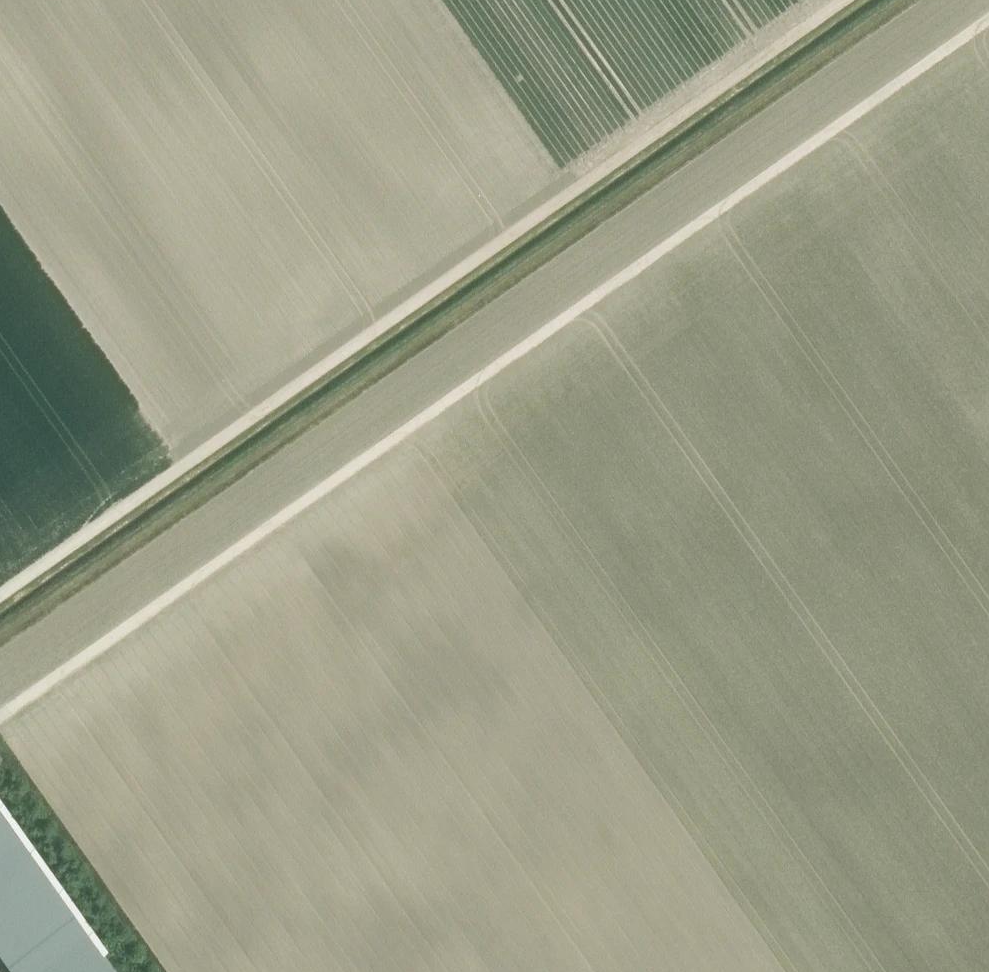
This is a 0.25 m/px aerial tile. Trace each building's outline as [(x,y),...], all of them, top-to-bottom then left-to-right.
[(0,815),(0,971),(110,971),(0,815)]
